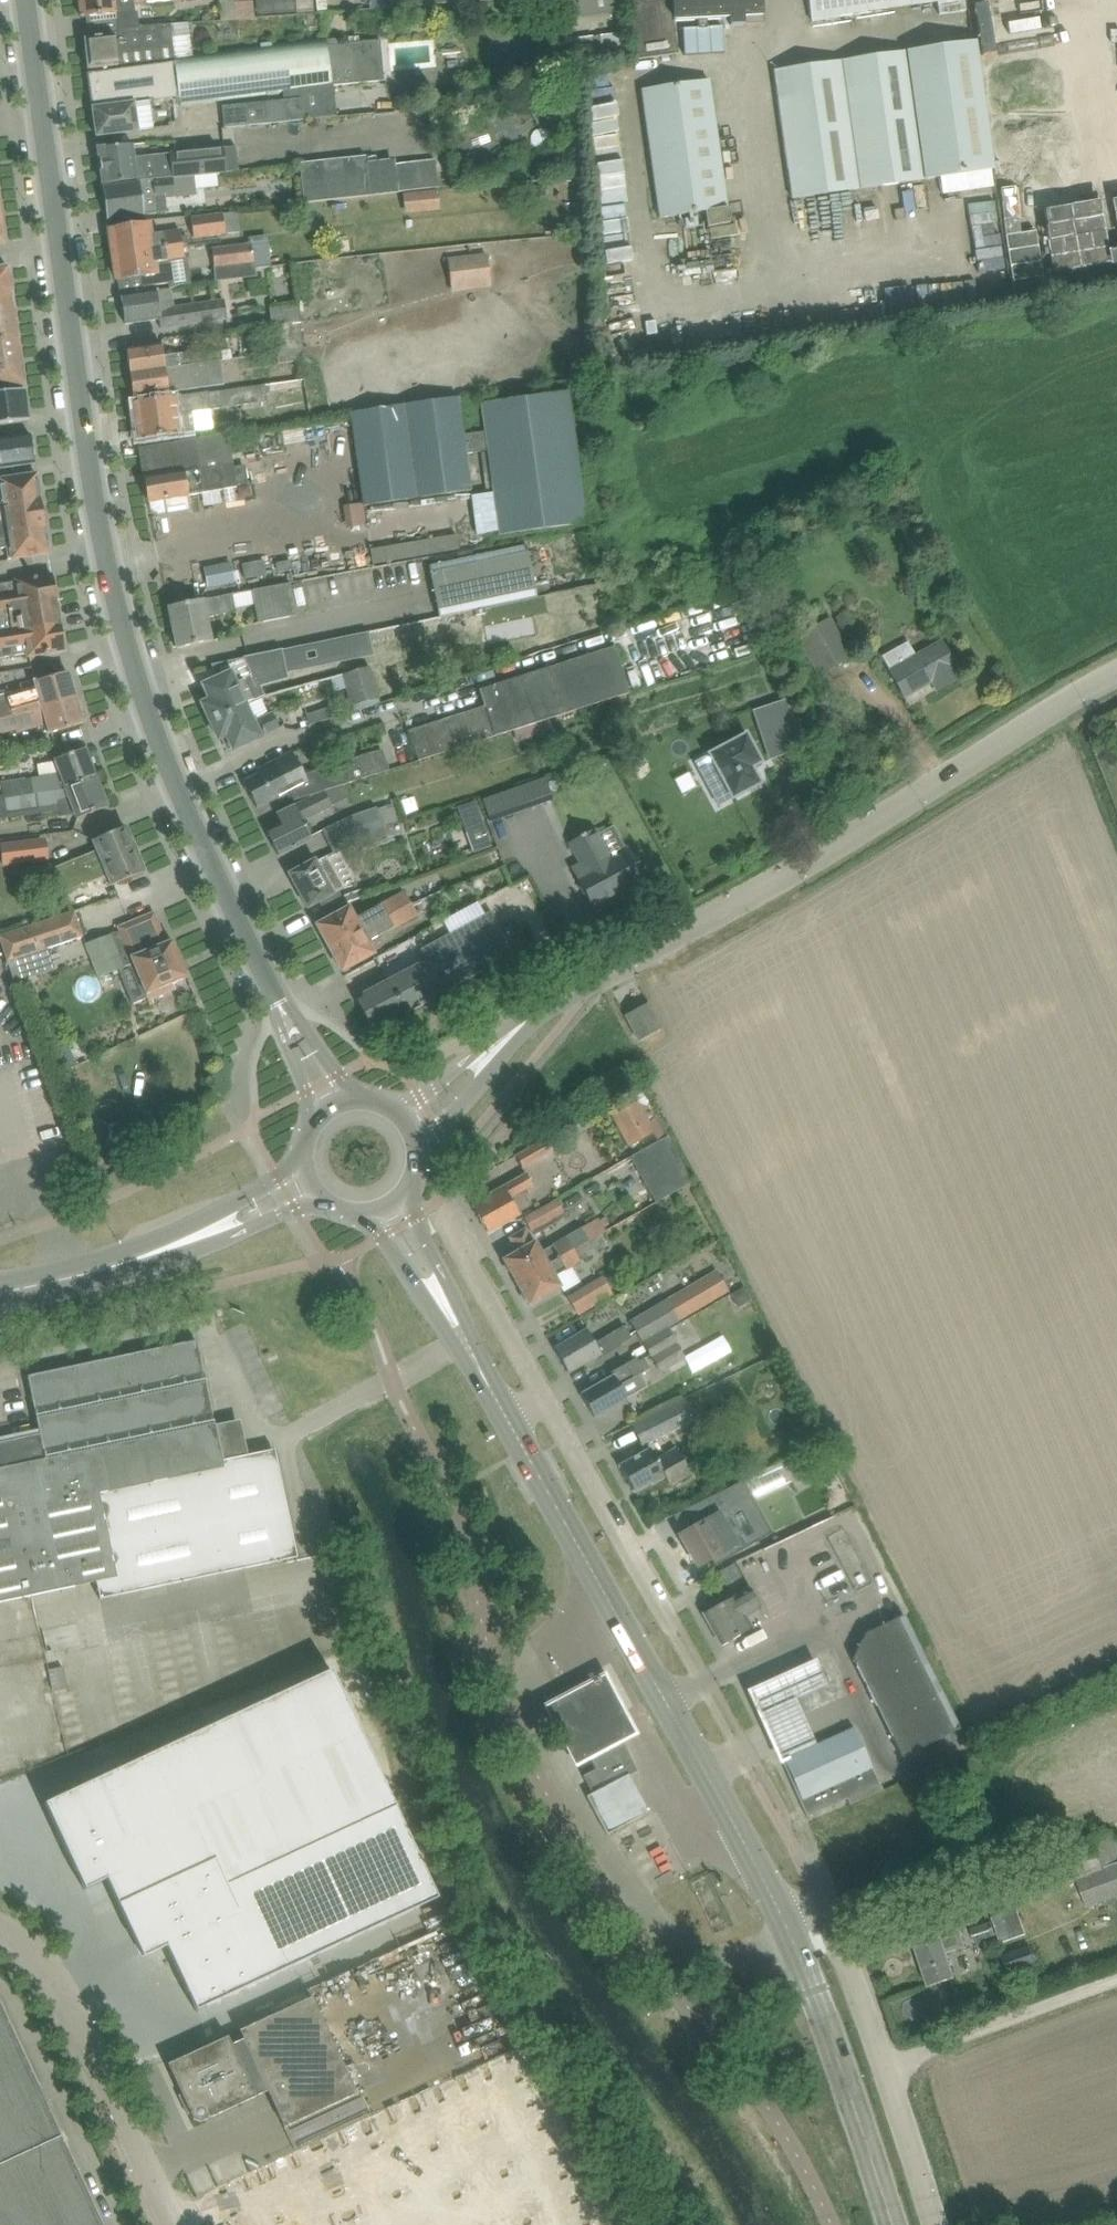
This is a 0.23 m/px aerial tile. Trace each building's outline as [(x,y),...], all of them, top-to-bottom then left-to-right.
[(82,18),(87,18),(104,16),(117,14),(135,12),(135,4),(181,0),(80,0),(82,18)] [(383,8),(490,0),(382,0),(383,8)] [(556,14),(570,13),(569,0),(555,0),(556,14)] [(579,17),(624,11),(623,0),(578,0),(579,17)] [(638,60),(678,54),(674,21),(730,18),(730,25),(763,23),(762,0),(628,0),(638,60)] [(813,19),(876,10),(938,1),(940,14),(966,10),(965,0),(810,0),(813,19)] [(411,8),(406,14),(407,22),(413,27),(422,25),(426,20),(425,12),(419,7),(411,8)] [(707,28),(707,19),(698,20),(698,29),(683,30),(685,55),(724,53),(722,27),(707,28)] [(89,38),(84,39),(87,70),(91,69),(92,74),(176,64),(175,56),(171,25),(139,27),(118,29),(119,35),(106,37),(95,38),(89,38)] [(627,33),(599,36),(602,57),(629,54),(627,33)] [(593,37),(573,40),(575,61),(596,58),(602,57),(599,36),(593,37)] [(337,116),(334,86),(333,86),(328,46),(326,37),(193,54),(175,56),(176,64),(88,75),(93,110),(170,100),(180,99),(181,107),(299,92),(300,99),(283,101),(222,108),(224,128),(262,125),(286,122),(337,116)] [(333,86),(334,86),(385,81),(381,40),(349,43),(349,45),(328,46),(333,86)] [(775,71),(794,199),(994,169),(975,41),(775,71)] [(709,226),(731,223),(710,81),(642,91),(661,218),(707,211),(709,226)] [(566,116),(579,107),(571,96),(558,105),(566,116)] [(170,100),(93,110),(97,137),(119,134),(135,132),(170,128),(169,125),(176,124),(173,106),(171,106),(170,100)] [(1052,111),(999,118),(1006,169),(1070,160),(1065,127),(1054,128),(1052,111)] [(136,157),(134,144),(98,149),(103,185),(139,180),(195,175),(239,171),(237,147),(136,157)] [(370,196),(366,163),(366,156),(300,164),(304,203),(370,196)] [(435,160),(420,162),(424,189),(439,188),(435,160)] [(126,186),(104,189),(108,218),(126,216),(127,217),(144,214),(158,212),(167,211),(165,199),(196,196),(196,189),(195,186),(195,175),(139,180),(139,183),(126,186)] [(545,186),(532,187),(534,198),(546,196),(545,186)] [(636,223),(632,197),(607,201),(611,227),(636,223)] [(1003,257),(1001,200),(977,201),(979,257),(1003,257)] [(194,239),(241,233),(238,213),(191,219),(194,239)] [(1059,272),(1116,262),(1116,236),(1113,215),(1051,225),(1059,272)] [(151,235),(149,224),(110,230),(113,255),(183,245),(181,232),(151,235)] [(1035,266),(1045,266),(1044,236),(1020,237),(1021,258),(1035,257),(1035,266)] [(250,244),(212,249),(215,268),(232,266),(255,264),(255,268),(272,266),(270,252),(251,254),(250,244)] [(167,259),(185,256),(183,245),(113,255),(117,280),(118,280),(142,277),(143,287),(149,286),(169,284),(171,283),(167,259)] [(452,293),(492,288),(487,254),(447,259),(452,293)] [(255,264),(232,266),(233,279),(256,276),(255,268),(255,264)] [(8,267),(0,268),(0,293),(12,292),(8,267)] [(227,319),(224,301),(201,304),(172,308),(170,290),(170,289),(150,292),(122,296),(126,324),(148,321),(160,319),(161,329),(203,322),(227,319)] [(15,315),(12,292),(0,293),(0,317),(15,315)] [(302,319),(301,303),(273,306),(274,322),(302,319)] [(15,315),(0,317),(0,341),(18,338),(15,315)] [(304,360),(301,321),(272,324),(276,353),(278,353),(279,364),(304,360)] [(18,338),(0,341),(0,365),(21,362),(18,338)] [(149,347),(127,350),(130,374),(196,365),(194,354),(194,352),(164,356),(162,345),(149,347)] [(130,374),(134,398),(227,384),(223,361),(219,362),(130,374)] [(21,362),(0,365),(0,389),(25,386),(21,362)] [(156,400),(134,403),(140,440),(142,440),(144,448),(193,440),(192,432),(195,432),(192,413),(211,411),(267,402),(266,394),(265,385),(209,393),(156,400)] [(25,390),(0,394),(0,425),(29,421),(25,390)] [(587,524),(569,392),(481,404),(485,432),(488,452),(499,536),(587,524)] [(13,467),(35,464),(31,435),(9,438),(0,440),(0,469),(13,467)] [(41,501),(40,491),(42,488),(41,487),(41,482),(39,480),(38,480),(37,475),(15,478),(0,480),(0,507),(41,501)] [(0,507),(0,534),(45,527),(43,515),(44,515),(45,513),(44,506),(42,505),(41,501),(0,507)] [(368,503),(348,502),(347,525),(367,526),(368,503)] [(0,534),(0,549),(7,548),(8,559),(27,557),(49,553),(49,549),(51,546),(50,541),(48,539),(47,539),(45,527),(0,534)] [(374,547),(377,563),(461,549),(459,533),(374,547)] [(526,546),(429,566),(439,618),(537,597),(537,594),(550,592),(548,580),(534,583),(526,546)] [(246,562),(250,588),(274,584),(270,558),(246,562)] [(732,559),(710,565),(713,576),(735,570),(732,559)] [(211,584),(235,583),(234,563),(210,564),(211,584)] [(61,624),(53,576),(17,582),(0,584),(0,634),(61,624)] [(258,622),(296,616),(290,584),(252,591),(258,622)] [(168,607),(177,649),(212,642),(207,618),(237,612),(233,594),(168,607)] [(819,676),(851,657),(829,618),(797,636),(819,676)] [(0,656),(0,658),(29,654),(29,656),(44,654),(66,650),(61,624),(0,634),(0,656)] [(204,703),(203,704),(211,722),(246,706),(245,704),(264,696),(259,686),(287,679),(286,673),(356,659),(355,653),(368,651),(365,634),(219,665),(224,676),(224,677),(204,686),(211,700),(204,703)] [(916,657),(908,642),(882,657),(890,672),(904,697),(932,682),(937,691),(961,678),(955,668),(956,668),(942,642),(916,657)] [(530,725),(629,693),(614,647),(480,690),(485,707),(408,732),(417,761),(513,731),(530,725)] [(371,667),(343,674),(352,706),(353,706),(378,699),(380,699),(372,671),(371,667)] [(0,696),(0,720),(12,717),(76,698),(68,672),(47,679),(35,682),(38,691),(23,695),(22,690),(0,696)] [(16,730),(17,733),(47,724),(50,734),(62,730),(83,724),(78,707),(76,698),(12,717),(0,720),(0,735),(16,730)] [(786,699),(752,711),(762,742),(799,730),(786,699)] [(253,721),(246,706),(211,722),(219,739),(227,736),(234,750),(280,729),(273,712),(253,721)] [(310,725),(335,717),(331,707),(306,716),(310,725)] [(530,725),(513,731),(517,743),(534,738),(530,725)] [(707,757),(696,763),(709,788),(724,780),(729,790),(733,798),(759,784),(755,776),(753,772),(750,767),(760,762),(746,736),(707,757)] [(66,790),(96,778),(85,749),(55,760),(56,762),(37,765),(40,777),(2,782),(3,788),(3,795),(4,799),(66,790)] [(290,792),(308,784),(304,774),(293,752),(256,771),(258,775),(244,782),(257,808),(289,792),(290,792)] [(308,784),(290,792),(294,801),(325,791),(345,784),(377,774),(370,753),(304,774),(308,784)] [(551,777),(486,796),(493,819),(558,800),(551,777)] [(64,802),(71,801),(77,819),(107,807),(96,778),(66,790),(4,799),(6,814),(64,806),(64,802)] [(282,824),(267,831),(279,856),(299,846),(312,839),(303,821),(332,806),(325,791),(297,805),(277,815),(282,824)] [(474,853),(492,846),(476,802),(458,808),(474,853)] [(350,817),(322,831),(328,842),(355,828),(361,839),(384,829),(400,825),(393,804),(377,809),(377,807),(350,817)] [(493,821),(510,878),(559,863),(553,843),(562,841),(555,818),(525,827),(521,813),(493,821)] [(361,839),(360,840),(363,847),(387,840),(387,838),(403,834),(400,825),(384,829),(361,839)] [(58,882),(63,880),(135,850),(126,828),(94,841),(97,850),(53,869),(54,871),(42,875),(45,884),(50,884),(58,882)] [(355,828),(328,842),(333,853),(360,840),(361,839),(355,828)] [(595,831),(571,844),(582,865),(573,870),(595,911),(617,899),(614,892),(643,876),(628,849),(610,859),(595,831)] [(40,840),(1,845),(3,865),(43,860),(40,840)] [(112,886),(145,873),(135,850),(63,880),(58,882),(63,895),(108,876),(112,886)] [(308,863),(289,874),(308,909),(319,902),(328,898),(334,894),(340,891),(344,889),(326,856),(316,861),(315,860),(308,863)] [(359,891),(342,897),(346,904),(362,897),(359,891)] [(330,948),(387,917),(411,904),(405,893),(355,920),(349,908),(317,925),(330,948)] [(330,948),(342,971),(374,954),(368,942),(417,915),(411,904),(387,917),(330,948)] [(50,947),(82,936),(74,911),(0,936),(0,939),(7,961),(9,961),(16,982),(57,968),(50,947)] [(428,965),(443,993),(514,955),(491,913),(423,950),(430,963),(428,965)] [(129,923),(119,927),(134,963),(139,975),(140,977),(151,1004),(157,1001),(156,998),(176,990),(173,983),(187,978),(188,977),(173,941),(167,943),(162,945),(149,914),(129,923)] [(101,975),(128,968),(120,934),(93,940),(101,975)] [(409,1011),(443,993),(428,965),(426,961),(392,980),(409,1011)] [(374,1030),(409,1011),(392,980),(357,998),(374,1030)] [(640,1041),(661,1029),(648,1004),(626,1015),(640,1041)] [(647,1121),(637,1102),(613,1115),(630,1146),(653,1134),(657,1141),(668,1135),(657,1116),(647,1121)] [(525,1169),(556,1152),(548,1138),(517,1156),(525,1169)] [(691,1183),(668,1138),(631,1158),(656,1203),(691,1183)] [(474,1208),(488,1233),(532,1208),(523,1192),(533,1186),(527,1173),(489,1194),(492,1198),(474,1208)] [(534,1235),(567,1217),(558,1200),(525,1219),(534,1235)] [(517,1283),(574,1250),(601,1234),(606,1231),(599,1220),(541,1253),(535,1242),(534,1243),(526,1230),(511,1238),(518,1252),(504,1260),(517,1283)] [(517,1283),(530,1306),(561,1288),(555,1277),(571,1268),(609,1247),(601,1234),(574,1250),(517,1283)] [(555,1277),(561,1288),(564,1293),(581,1284),(571,1268),(555,1277)] [(630,1322),(643,1343),(668,1328),(730,1292),(717,1271),(630,1322)] [(579,1315),(613,1295),(603,1278),(569,1298),(579,1315)] [(609,1317),(594,1325),(601,1337),(616,1330),(609,1317)] [(621,1345),(632,1338),(625,1326),(595,1344),(588,1331),(555,1350),(568,1372),(600,1354),(602,1358),(622,1346),(621,1345)] [(668,1328),(643,1343),(660,1373),(686,1358),(668,1328)] [(305,1558),(285,1448),(256,1454),(250,1421),(233,1424),(239,1456),(229,1458),(208,1340),(34,1371),(44,1429),(0,1437),(0,1601),(102,1582),(105,1594),(305,1558)] [(601,1384),(582,1395),(594,1417),(614,1406),(627,1398),(620,1386),(639,1375),(644,1372),(649,1369),(644,1359),(639,1362),(636,1358),(611,1373),(613,1377),(601,1384)] [(646,1388),(639,1375),(620,1386),(627,1398),(646,1388)] [(685,1401),(637,1425),(646,1442),(694,1418),(685,1401)] [(690,1472),(676,1448),(656,1459),(651,1449),(620,1466),(634,1492),(652,1482),(653,1484),(665,1477),(669,1484),(690,1472)] [(759,1496),(787,1484),(780,1467),(752,1478),(759,1496)] [(683,1534),(680,1535),(698,1567),(711,1559),(715,1566),(717,1565),(763,1539),(743,1504),(754,1498),(744,1481),(683,1510),(693,1528),(683,1534)] [(184,1621),(237,1614),(232,1579),(169,1587),(172,1612),(183,1610),(184,1621)] [(761,1608),(750,1588),(735,1596),(703,1614),(722,1646),(753,1628),(746,1616),(761,1608)] [(902,1758),(960,1729),(904,1615),(865,1634),(853,1659),(902,1758)] [(816,1665),(746,1696),(779,1770),(817,1753),(797,1705),(828,1691),(816,1665)] [(332,1670),(45,1803),(77,1872),(76,1872),(85,1890),(103,1881),(107,1879),(119,1906),(120,1906),(131,1931),(154,1920),(167,1946),(188,1993),(196,2011),(206,2007),(438,1899),(332,1670)] [(606,1679),(543,1712),(575,1773),(638,1740),(606,1679)] [(850,1804),(883,1790),(855,1728),(782,1761),(807,1817),(848,1798),(850,1804)] [(608,1834),(649,1812),(629,1775),(637,1771),(619,1737),(587,1753),(596,1770),(584,1776),(593,1793),(587,1797),(608,1834)] [(1065,1849),(1087,1907),(1116,1896),(1116,1844),(1113,1832),(1065,1849)] [(1017,1909),(992,1917),(1000,1943),(1026,1934),(1017,1909)] [(930,1986),(955,1978),(947,1953),(966,1947),(955,1916),(925,1926),(930,1942),(916,1946),(930,1986)] [(167,1946),(154,1920),(131,1931),(143,1956),(167,1946)] [(975,1942),(996,1935),(992,1922),(971,1929),(975,1942)] [(1009,1973),(1037,1963),(1031,1947),(1003,1957),(1009,1973)] [(357,2093),(312,1997),(240,2031),(244,2039),(232,2045),(228,2036),(168,2064),(182,2094),(180,2099),(186,2111),(191,2113),(194,2119),(201,2122),(256,2097),(252,2088),(264,2083),(285,2127),(305,2118),(357,2093)] [(0,2005),(0,2224),(102,2224),(0,2005)] [(220,2186),(238,2224),(588,2224),(509,2053),(220,2186)]
